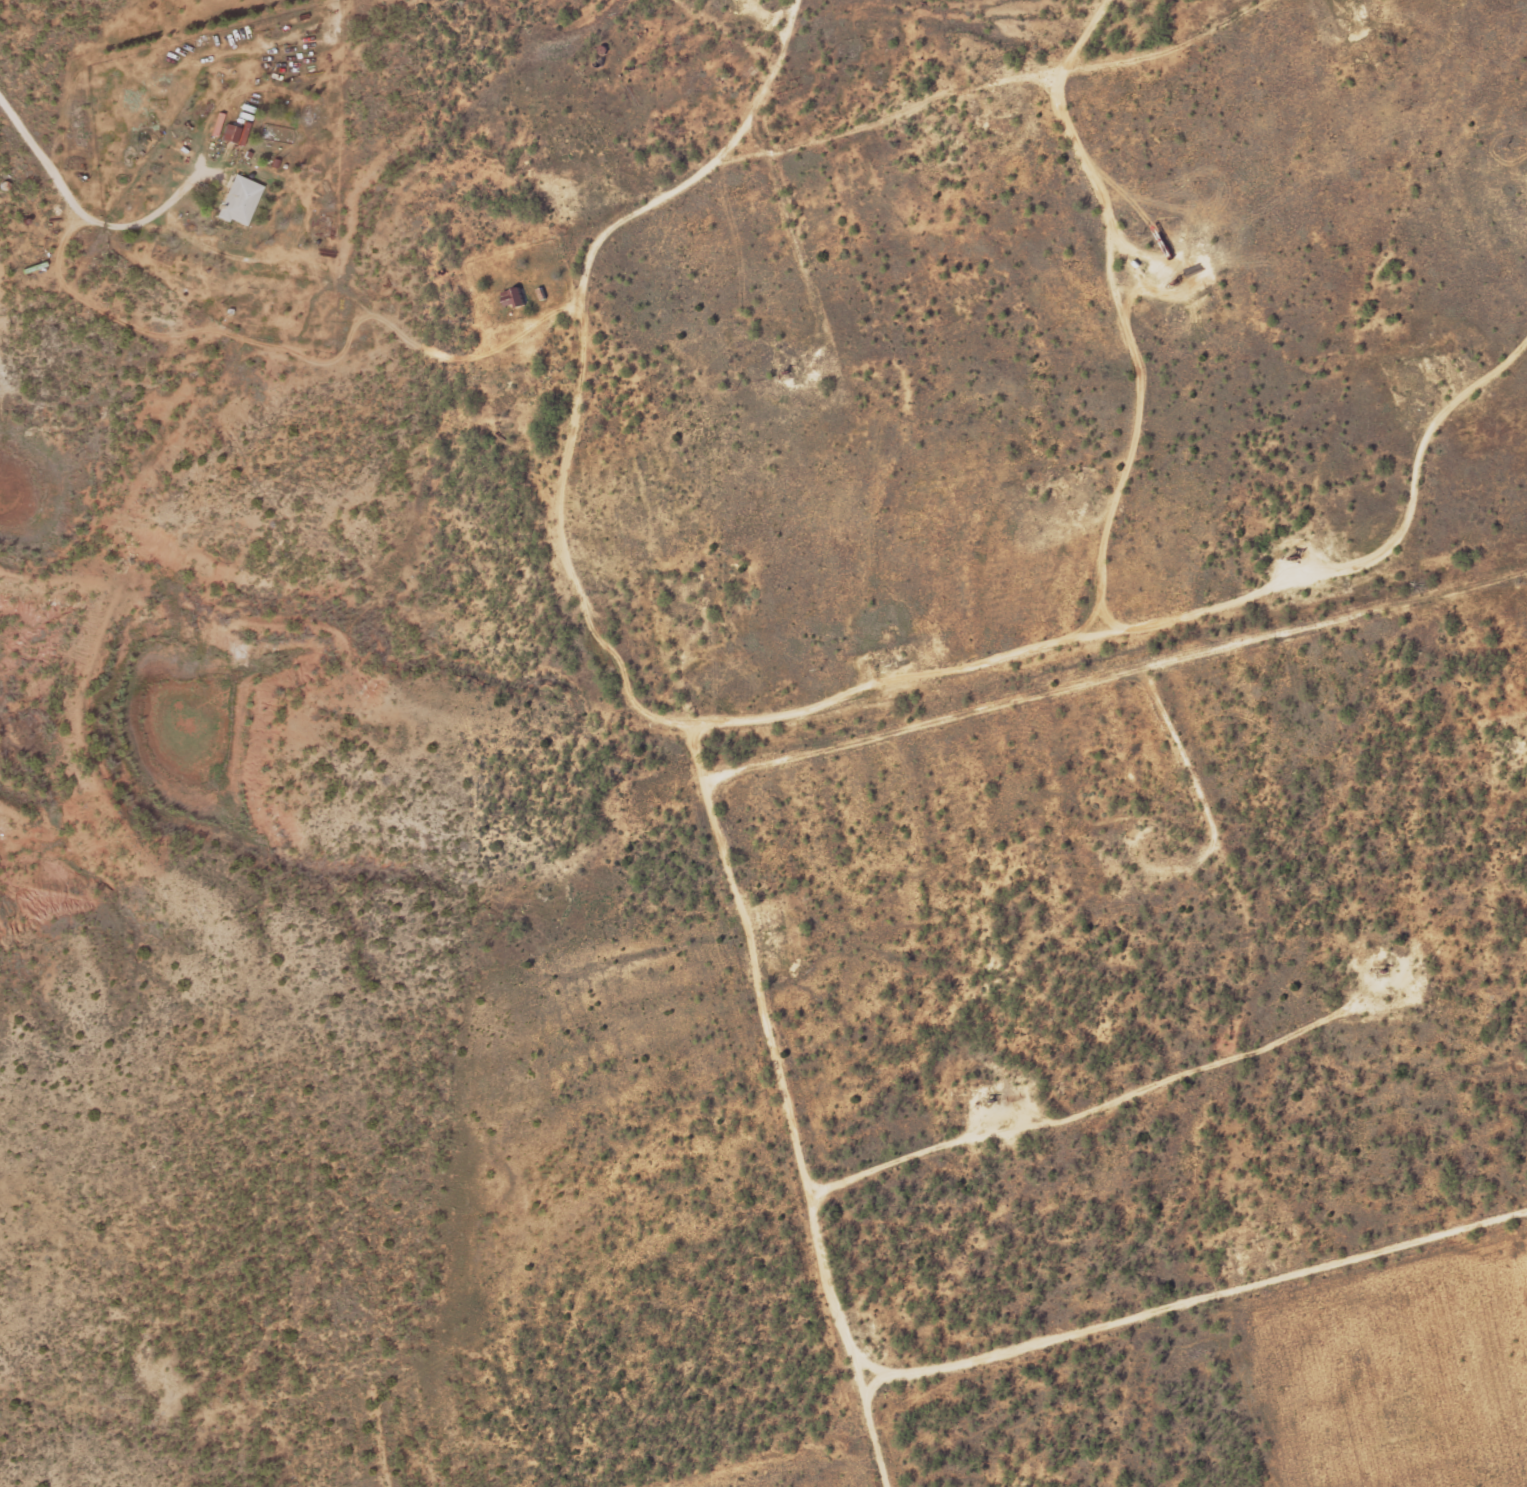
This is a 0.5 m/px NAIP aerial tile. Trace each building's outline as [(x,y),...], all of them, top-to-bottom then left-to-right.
[(237,144),(241,128),(226,124),(222,140),(237,144)] [(264,186),(235,174),(218,217),(247,229),(264,186)] [(506,294),(511,310),(528,305),(523,288),(506,294)]
